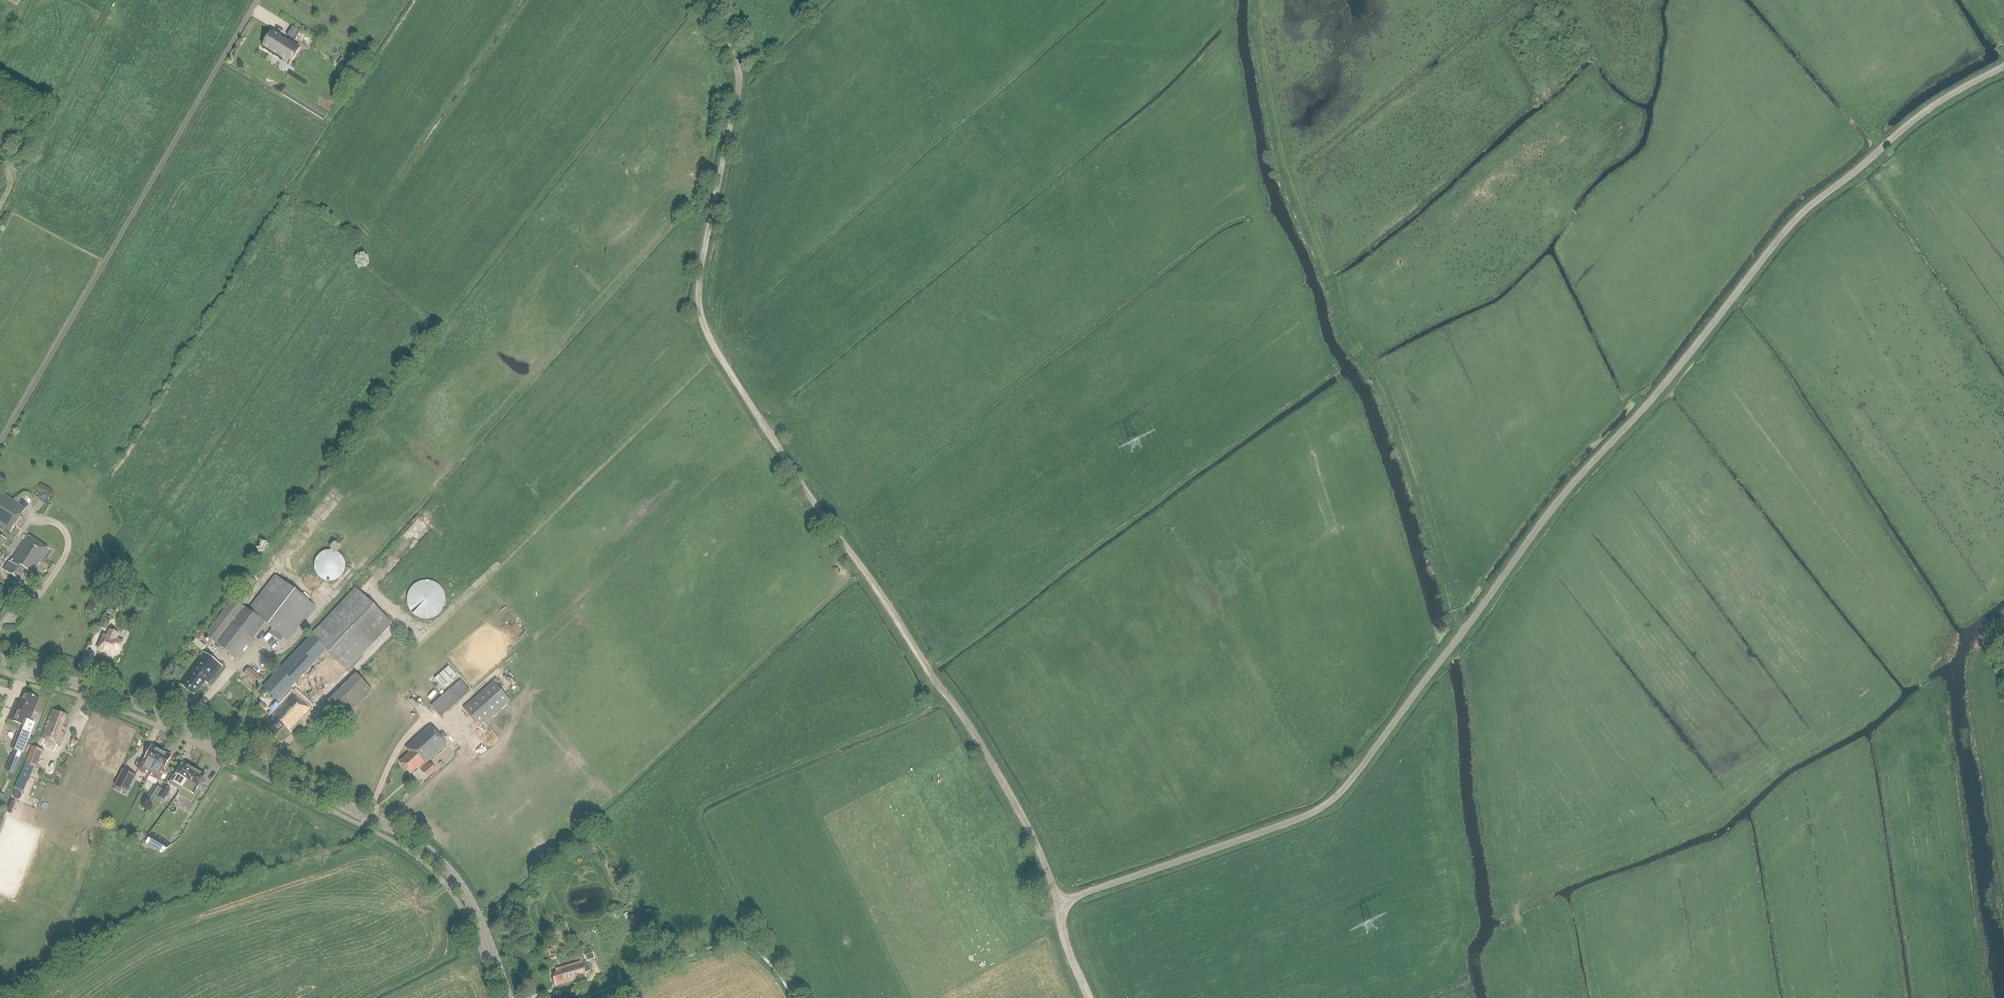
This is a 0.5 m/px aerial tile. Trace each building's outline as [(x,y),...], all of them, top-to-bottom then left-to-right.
[(292,26),(286,36),(293,40),(299,30),(292,26)] [(272,30),(261,48),(281,60),(284,55),(291,59),(297,49),(290,45),(292,43),(272,30)] [(307,39),(303,43),(307,48),(312,43),(307,39)] [(26,508),(0,491),(0,526),(11,533),(26,508)] [(9,562),(4,570),(19,580),(26,569),(34,574),(50,549),(28,536),(11,563),(9,562)] [(348,569),(348,564),(347,560),(345,556),(341,553),(336,552),(331,552),(327,554),(323,557),(321,561),(320,566),(321,571),(324,575),(327,578),(331,580),(336,580),(340,579),(344,576),(347,573),(348,569)] [(204,635),(237,659),(265,623),(272,628),(269,632),(280,641),(283,637),(288,641),(315,606),(275,575),(248,609),(233,598),(204,635)] [(449,609),(451,602),(450,594),(447,588),(442,583),(436,580),(430,579),(423,580),(418,583),(413,588),(410,594),(409,600),(410,607),(413,613),(418,618),(425,621),(432,621),(439,619),(445,615),(449,609)] [(355,588),(262,687),(278,702),(326,651),(348,671),(393,623),(355,588)] [(111,597),(107,610),(115,613),(119,600),(111,597)] [(103,616),(99,627),(106,630),(110,619),(103,616)] [(108,637),(104,636),(99,649),(114,654),(116,649),(119,651),(122,642),(115,639),(117,634),(110,631),(108,637)] [(205,647),(195,639),(192,644),(201,652),(205,647)] [(205,653),(180,684),(195,695),(205,682),(208,684),(222,666),(205,653)] [(448,667),(435,679),(443,688),(456,675),(448,667)] [(249,668),(244,675),(257,686),(262,679),(249,668)] [(356,674),(327,703),(344,720),(373,691),(356,674)] [(461,680),(430,705),(440,717),(471,692),(461,680)] [(493,681),(463,708),(481,728),(511,701),(493,681)] [(270,713),(272,715),(262,725),(275,736),(284,726),(291,732),(313,710),(292,690),(270,713)] [(21,702),(17,701),(9,719),(28,727),(39,698),(25,692),(21,702)] [(59,745),(64,733),(61,732),(68,716),(53,710),(41,738),(59,745)] [(405,747),(410,753),(400,762),(410,774),(418,767),(428,778),(436,770),(428,761),(446,744),(430,725),(405,747)] [(19,734),(13,749),(22,752),(28,738),(32,729),(25,726),(22,735),(19,734)] [(35,767),(42,750),(31,746),(19,777),(28,781),(34,766),(35,767)] [(138,770),(149,776),(162,751),(152,746),(145,759),(144,759),(138,770)] [(171,756),(162,751),(149,776),(160,781),(165,770),(164,769),(171,756)] [(6,771),(14,774),(20,759),(12,756),(6,771)] [(182,789),(185,785),(194,768),(184,762),(175,777),(175,778),(174,780),(179,782),(177,786),(182,789)] [(196,790),(205,775),(194,768),(185,785),(182,789),(178,794),(186,798),(188,795),(194,798),(198,791),(196,790)] [(122,769),(114,786),(126,792),(135,775),(122,769)] [(158,797),(163,800),(171,787),(166,784),(162,790),(158,797)] [(151,807),(154,803),(162,790),(155,785),(147,798),(144,802),(151,807)] [(151,834),(146,843),(155,848),(160,839),(151,834)] [(636,926),(642,924),(638,914),(632,916),(636,926)] [(556,969),(557,972),(552,974),(556,986),(586,977),(585,973),(590,971),(590,969),(589,965),(587,964),(586,962),(594,959),(590,947),(582,949),(585,958),(580,960),(581,961),(556,969)]
